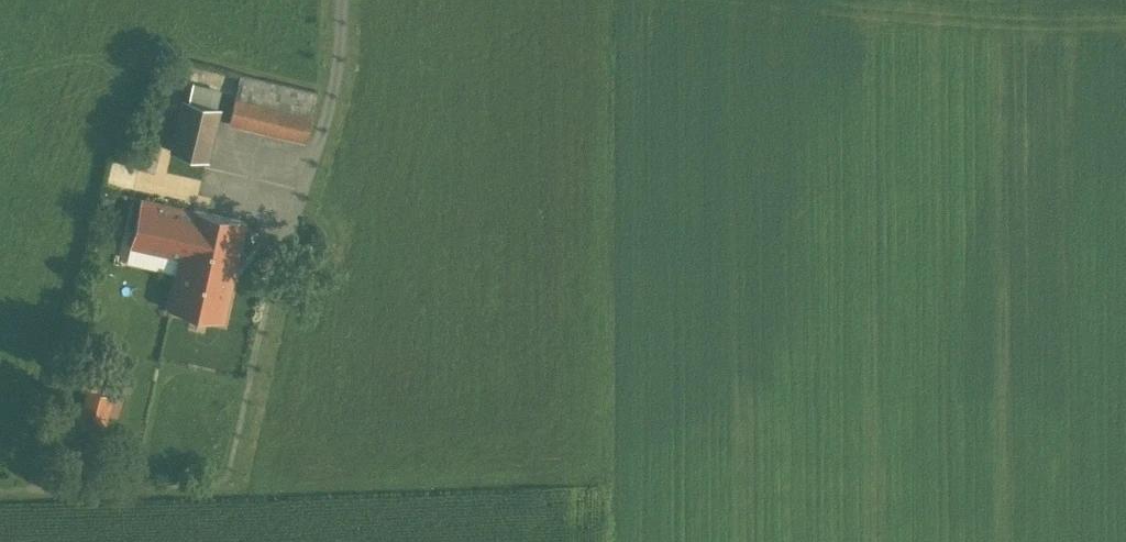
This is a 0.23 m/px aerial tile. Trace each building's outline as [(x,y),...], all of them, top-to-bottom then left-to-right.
[(316,95),(239,76),(229,121),(306,140),(316,95)] [(184,98),(171,149),(206,158),(219,106),(216,106),(220,91),(192,84),(189,99),(184,98)] [(222,238),(239,242),(245,219),(193,207),(192,210),(142,198),(131,243),(181,255),(184,244),(219,252),(222,238)] [(181,255),(169,307),(221,319),(239,242),(222,238),(219,252),(184,244),(181,255)] [(110,396),(90,391),(82,420),(101,426),(110,396)]
